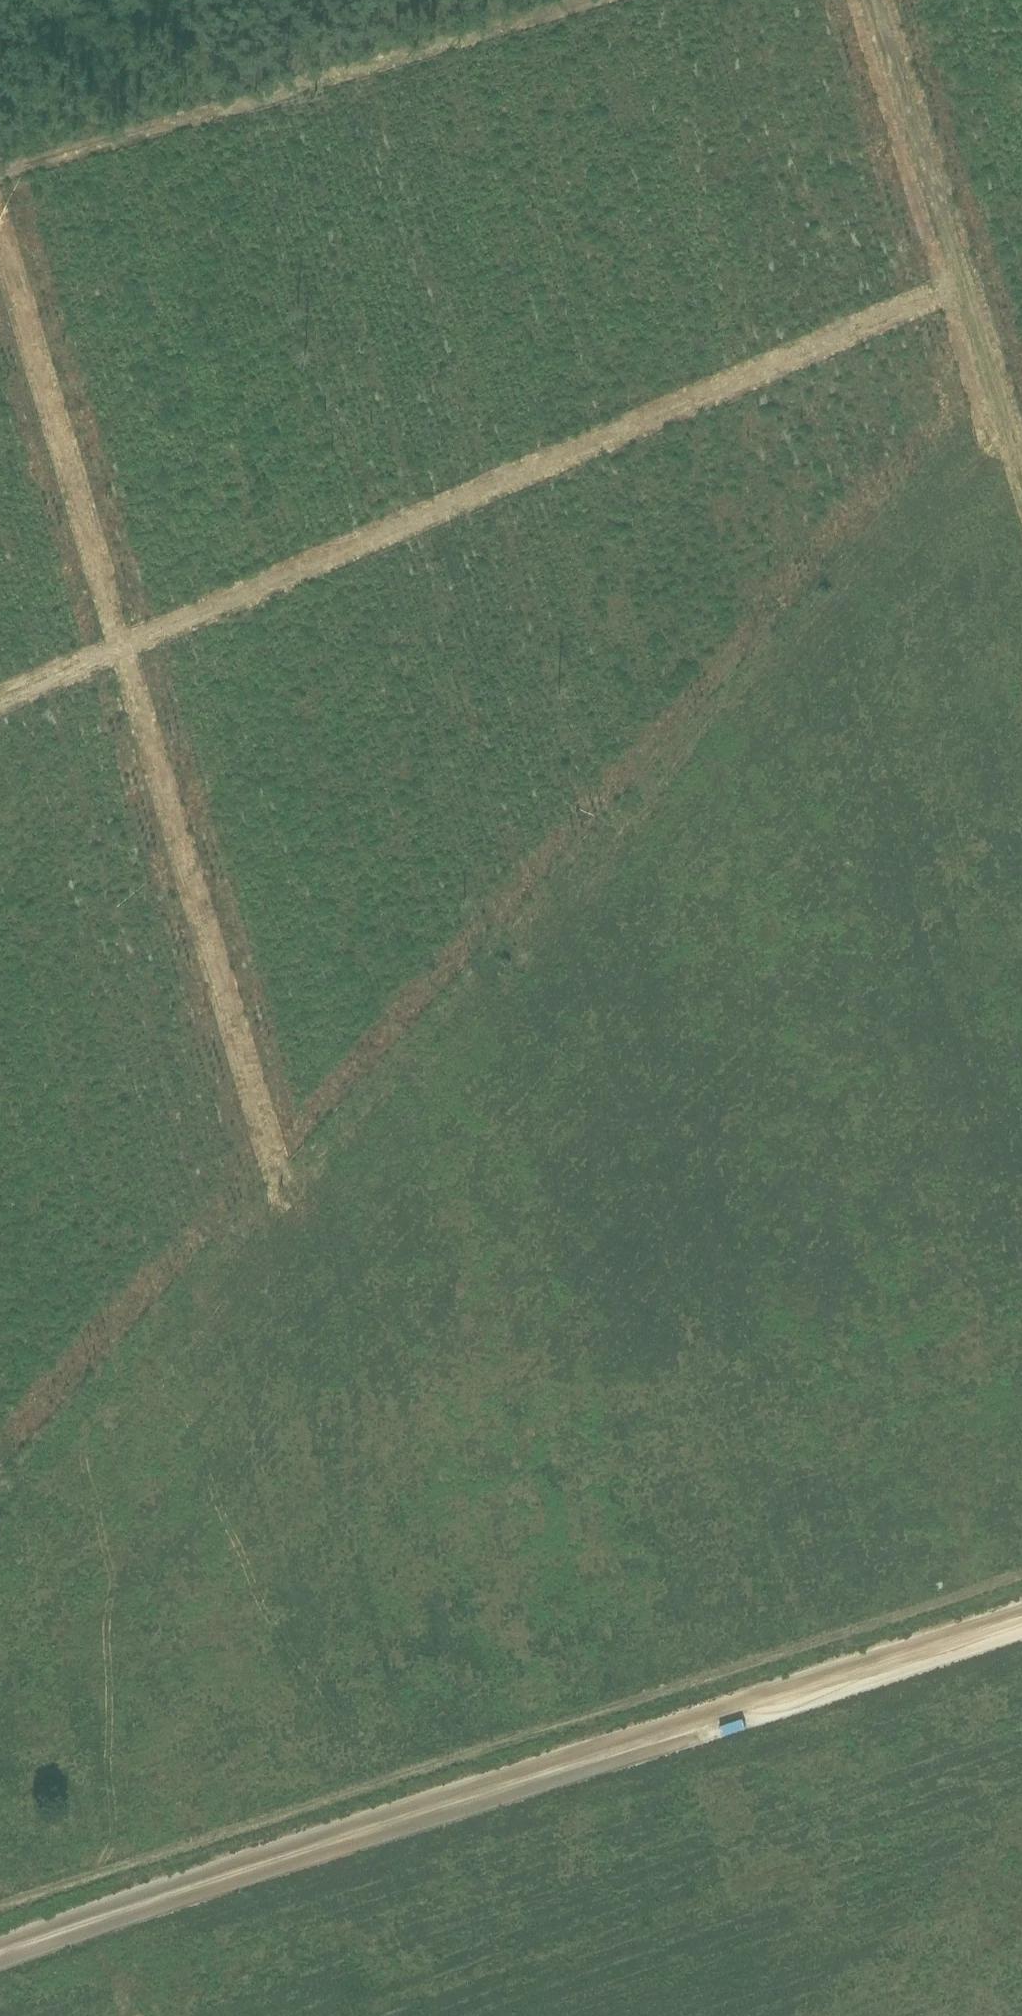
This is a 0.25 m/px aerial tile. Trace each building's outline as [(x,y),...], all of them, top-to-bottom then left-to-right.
[(733,1720),(708,1729),(711,1738),(737,1729),(733,1720)]
